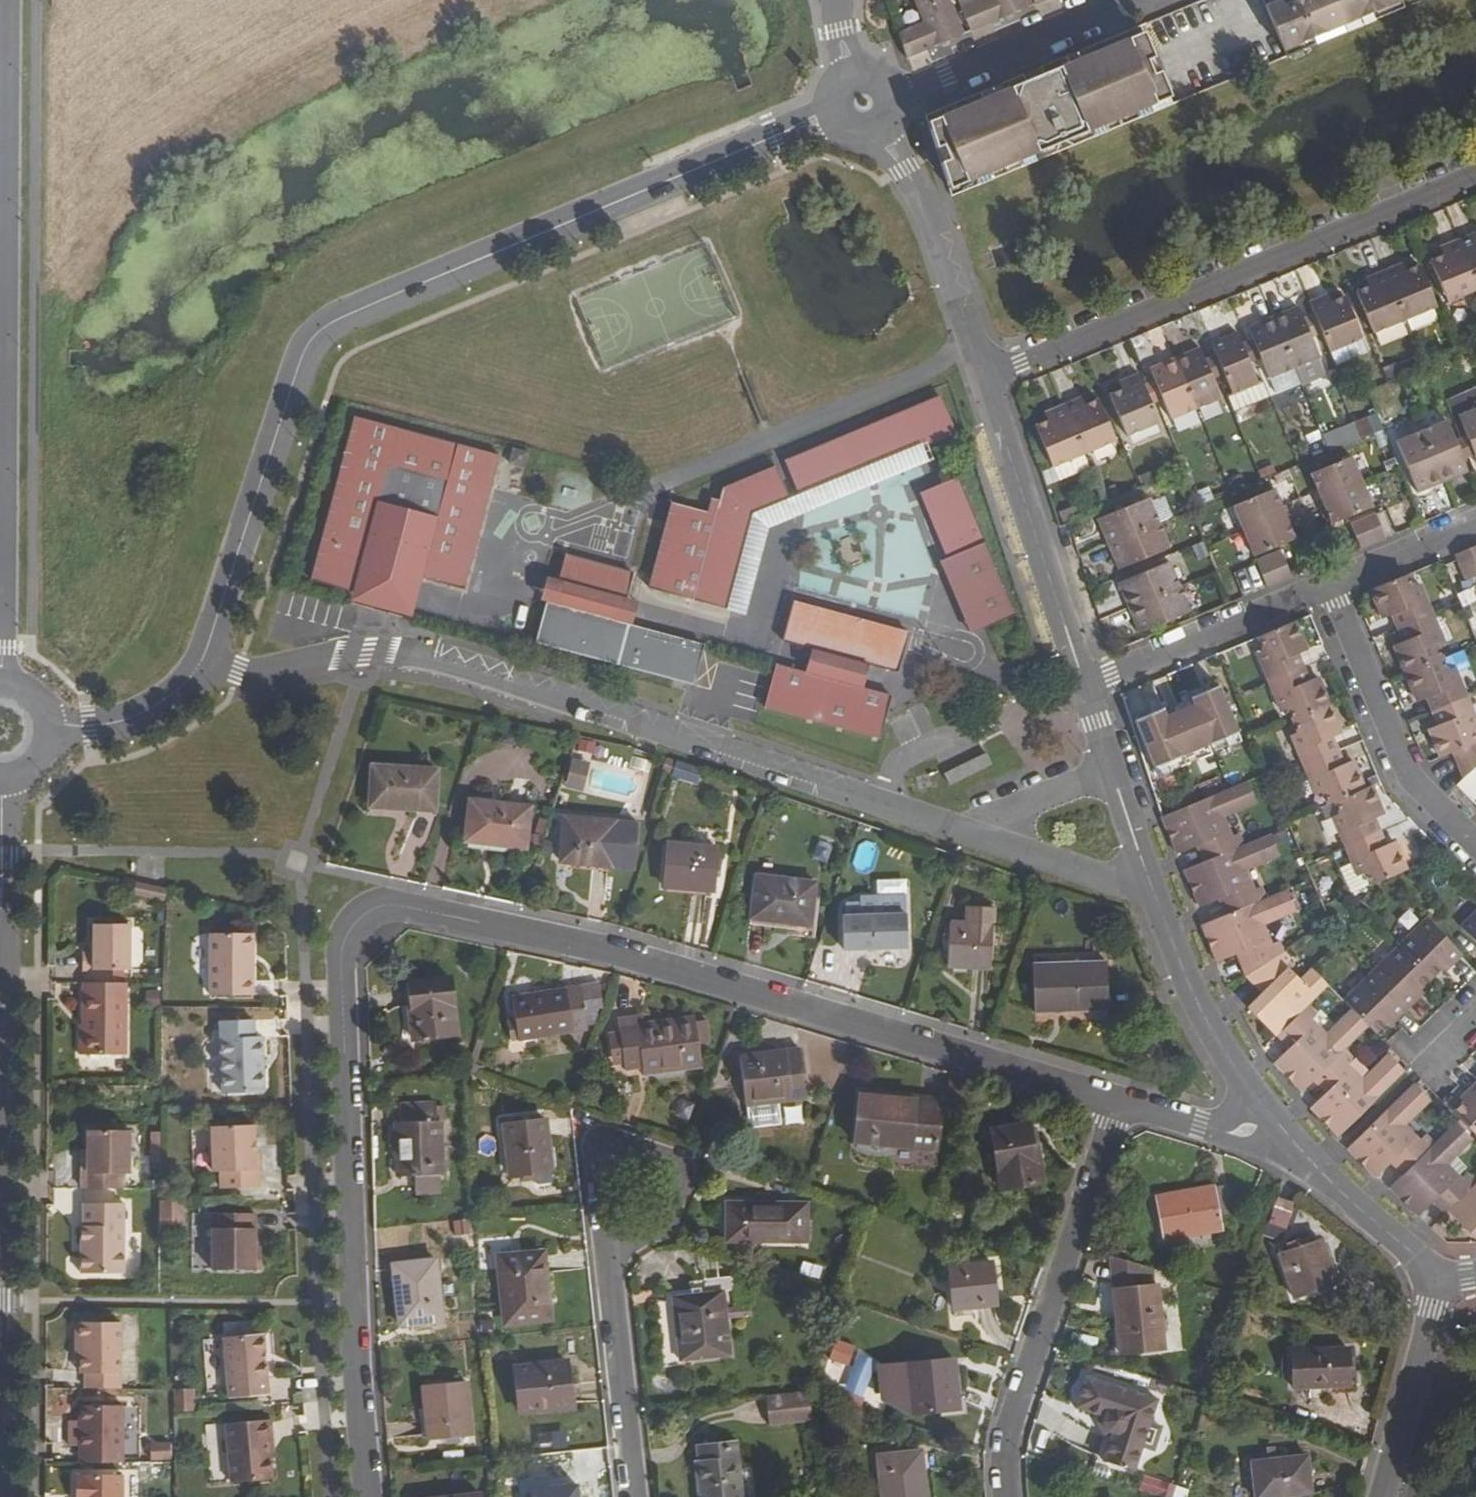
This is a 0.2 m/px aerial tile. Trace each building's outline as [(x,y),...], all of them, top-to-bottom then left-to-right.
[(896,35),(906,59),(963,34),(949,0),(921,0),(930,21),(924,23),(896,35)] [(924,23),(930,21),(921,0),(914,0),(924,23)] [(960,8),(970,32),(1028,7),(1025,0),(978,0),(960,8)] [(1265,6),(1286,57),(1315,45),(1297,0),(1279,0),(1265,6)] [(1315,45),(1345,32),(1331,0),(1297,0),(1315,45)] [(1345,32),(1374,20),(1366,0),(1331,0),(1345,32)] [(1374,20),(1404,8),(1401,0),(1366,0),(1374,20)] [(1143,32),(927,122),(951,197),(1174,104),(1143,32)] [(1458,240),(1475,282),(1475,241),(1475,242),(1471,234),(1458,240)] [(1430,260),(1448,302),(1475,290),(1475,282),(1458,240),(1445,245),(1448,253),(1443,255),(1430,260)] [(1445,245),(1440,248),(1443,255),(1448,253),(1445,245)] [(1402,263),(1397,265),(1400,272),(1405,270),(1402,263)] [(1397,265),(1384,271),(1404,320),(1436,307),(1418,265),(1405,270),(1400,272),(1397,265)] [(1373,333),(1404,320),(1384,271),(1371,276),(1374,283),(1369,285),(1356,291),(1373,333)] [(1371,276),(1365,278),(1369,285),(1374,283),(1371,276)] [(1327,294),(1322,296),(1325,304),(1331,301),(1327,294)] [(1322,296),(1309,302),(1330,351),(1361,338),(1343,296),(1331,301),(1325,304),(1322,296)] [(1297,307),(1273,317),(1294,368),(1318,358),(1297,307)] [(1269,378),(1294,368),(1273,317),(1248,328),(1269,378)] [(1232,393),(1257,383),(1236,333),(1211,342),(1232,393)] [(1195,409),(1220,399),(1199,348),(1174,358),(1195,409)] [(1174,358),(1149,369),(1171,420),(1195,409),(1174,358)] [(1275,392),(1300,382),(1294,368),(1269,378),(1275,392)] [(1127,436),(1158,423),(1137,374),(1125,379),(1127,387),(1122,389),(1109,394),(1127,436)] [(1125,379),(1119,381),(1122,389),(1127,387),(1125,379)] [(1475,388),(1451,398),(1459,415),(1475,408),(1475,388)] [(940,397),(787,462),(802,498),(918,449),(955,433),(940,397)] [(1081,397),(1076,399),(1079,407),(1084,404),(1081,397)] [(1076,399),(1063,405),(1083,454),(1115,441),(1097,399),(1084,404),(1079,407),(1076,399)] [(1054,466),(1083,454),(1063,405),(1050,410),(1052,418),(1047,420),(1034,425),(1052,467),(1054,466)] [(1459,415),(1475,458),(1475,408),(1459,415)] [(1050,410),(1044,412),(1047,420),(1052,418),(1050,410)] [(1367,417),(1353,423),(1360,439),(1374,433),(1367,417)] [(311,581),(353,592),(361,562),(412,576),(463,589),(498,459),(353,420),(311,581)] [(1446,420),(1421,431),(1442,482),(1467,472),(1446,420)] [(1353,423),(1338,429),(1344,445),(1360,439),(1353,423)] [(1338,429),(1335,431),(1341,447),(1344,445),(1338,429)] [(1421,431),(1396,441),(1418,492),(1442,482),(1421,431)] [(924,465),(918,449),(802,498),(789,501),(754,516),(729,610),(745,614),(767,529),(924,465)] [(1054,466),(1059,480),(1089,467),(1083,454),(1054,466)] [(1351,457),(1311,474),(1321,499),(1362,482),(1351,457)] [(774,466),(727,486),(721,508),(708,504),(706,513),(669,503),(647,588),(692,600),(729,610),(754,516),(789,501),(774,467),(774,466)] [(1041,472),(1045,486),(1059,480),(1054,466),(1052,467),(1041,472)] [(955,480),(922,494),(948,557),(982,543),(955,480)] [(1362,482),(1321,499),(1332,524),(1372,507),(1362,482)] [(1273,490),(1233,506),(1243,531),(1284,515),(1273,490)] [(1148,498),(1097,520),(1107,544),(1158,523),(1148,498)] [(1374,514),(1362,519),(1373,543),(1385,539),(1374,514)] [(1284,515),(1243,531),(1254,556),(1294,539),(1284,515)] [(1362,519),(1350,524),(1360,548),(1373,543),(1362,519)] [(1158,523),(1107,544),(1118,569),(1169,548),(1158,523)] [(948,557),(942,562),(972,632),(1013,615),(982,543),(948,557)] [(1466,582),(1475,577),(1475,564),(1469,548),(1454,555),(1466,582)] [(534,641),(680,681),(690,642),(628,625),(611,620),(618,595),(624,597),(631,572),(564,553),(558,578),(564,580),(557,605),(545,601),(534,641)] [(1279,582),(1291,577),(1281,553),(1268,558),(1279,582)] [(1268,558),(1256,563),(1266,588),(1279,582),(1268,558)] [(353,592),(404,606),(412,576),(361,562),(353,592)] [(1169,562),(1118,583),(1128,608),(1179,587),(1169,562)] [(1401,611),(1407,625),(1433,615),(1420,585),(1415,586),(1410,574),(1370,590),(1382,619),(1393,615),(1401,611)] [(558,578),(547,575),(540,600),(545,601),(557,605),(564,580),(558,578)] [(1462,605),(1475,600),(1475,593),(1473,585),(1457,592),(1462,605)] [(1179,587),(1128,608),(1139,633),(1189,611),(1179,587)] [(628,625),(635,600),(624,597),(618,595),(611,620),(628,625)] [(868,664),(898,672),(909,632),(794,602),(783,641),(814,649),(807,673),(777,665),(765,708),(880,738),(891,696),(861,688),(868,664)] [(1393,615),(1399,629),(1407,625),(1401,611),(1393,615)] [(1445,644),(1433,615),(1407,625),(1412,640),(1404,643),(1394,648),(1406,676),(1445,659),(1440,647),(1445,644)] [(1257,652),(1269,681),(1296,671),(1290,658),(1298,654),(1308,650),(1296,621),(1258,637),(1263,648),(1257,652)] [(1399,629),(1404,643),(1412,640),(1407,625),(1399,629)] [(1304,667),(1298,654),(1290,658),(1296,671),(1304,667)] [(1436,697),(1441,709),(1468,697),(1456,670),(1451,672),(1445,659),(1406,676),(1418,704),(1429,700),(1436,697)] [(1310,681),(1304,667),(1296,671),(1302,684),(1310,681)] [(1302,684),(1296,671),(1269,681),(1281,711),(1287,709),(1292,720),(1331,704),(1319,677),(1310,681),(1302,684)] [(1193,705),(1210,745),(1238,733),(1218,688),(1200,695),(1203,702),(1193,705)] [(1441,758),(1453,753),(1464,777),(1475,765),(1475,750),(1473,744),(1475,743),(1475,733),(1475,729),(1475,728),(1475,718),(1468,697),(1441,709),(1447,722),(1439,725),(1428,729),(1441,758)] [(1429,700),(1434,713),(1441,709),(1436,697),(1429,700)] [(1290,735),(1303,765),(1330,754),(1324,741),(1332,738),(1343,733),(1331,704),(1292,720),(1297,732),(1290,735)] [(1165,717),(1182,756),(1210,745),(1193,705),(1165,717)] [(1434,713),(1439,725),(1447,722),(1441,709),(1434,713)] [(1135,722),(1155,768),(1182,756),(1165,717),(1156,721),(1153,715),(1135,722)] [(1332,738),(1324,741),(1330,754),(1337,751),(1332,738)] [(1343,764),(1337,751),(1330,754),(1335,768),(1343,764)] [(985,753),(944,774),(949,785),(991,764),(985,753)] [(1335,768),(1330,754),(1303,765),(1315,794),(1321,793),(1326,805),(1333,802),(1366,789),(1354,760),(1343,764),(1335,768)] [(581,791),(589,760),(571,756),(563,786),(581,791)] [(701,768),(677,760),(672,775),(697,782),(701,768)] [(436,769),(371,765),(369,806),(434,809),(436,769)] [(1475,805),(1475,765),(1464,777),(1455,785),(1475,805)] [(1161,817),(1176,854),(1202,843),(1209,859),(1241,846),(1237,834),(1230,837),(1228,832),(1220,814),(1233,808),(1253,800),(1246,781),(1161,817)] [(1332,816),(1344,847),(1371,836),(1365,822),(1373,819),(1384,815),(1372,786),(1366,789),(1333,802),(1338,813),(1332,816)] [(530,807),(469,799),(464,840),(525,848),(530,807)] [(615,820),(565,814),(560,858),(610,864),(615,820)] [(1373,819),(1365,822),(1371,836),(1379,833),(1373,819)] [(1384,846),(1379,833),(1371,836),(1377,849),(1384,846)] [(1183,870),(1198,907),(1225,896),(1232,912),(1264,899),(1259,887),(1253,890),(1250,885),(1242,867),(1255,861),(1276,853),(1268,835),(1241,846),(1209,859),(1201,863),(1183,870)] [(1377,849),(1371,836),(1344,847),(1357,878),(1364,875),(1369,886),(1407,869),(1395,841),(1384,846),(1377,849)] [(1201,863),(1209,859),(1202,843),(1194,847),(1201,863)] [(713,847),(670,844),(667,887),(710,890),(713,847)] [(816,882),(756,876),(751,919),(811,926),(816,882)] [(132,895),(163,902),(166,890),(136,883),(132,895)] [(1201,924),(1217,962),(1235,954),(1243,951),(1251,972),(1281,952),(1277,942),(1270,944),(1268,940),(1261,921),(1273,916),(1294,908),(1286,889),(1264,899),(1232,912),(1223,915),(1201,924)] [(879,898),(879,915),(907,914),(906,896),(879,897),(879,898)] [(1223,915),(1232,912),(1225,896),(1216,900),(1223,915)] [(879,915),(879,898),(861,898),(861,903),(847,904),(847,916),(844,916),(844,949),(908,947),(907,914),(879,915)] [(994,907),(968,906),(967,924),(950,923),(948,966),(991,968),(994,907)] [(1405,908),(1397,921),(1411,930),(1419,916),(1405,908)] [(1475,943),(1475,912),(1460,927),(1475,943)] [(1399,945),(1431,978),(1459,950),(1427,918),(1399,945)] [(82,969),(129,969),(129,923),(93,924),(93,953),(82,952),(82,969)] [(210,995),(252,995),(252,933),(210,933),(210,995)] [(1370,973),(1402,1006),(1431,978),(1399,945),(1370,973)] [(1251,972),(1243,951),(1235,954),(1245,976),(1251,972)] [(1251,972),(1268,988),(1261,994),(1247,1008),(1275,1037),(1276,1036),(1282,1030),(1307,1005),(1328,985),(1312,969),(1299,981),(1287,969),(1284,965),(1289,960),(1281,952),(1251,972)] [(1107,962),(1034,965),(1036,1014),(1052,1013),(1051,1003),(1064,1002),(1064,1013),(1109,1011),(1107,962)] [(1245,976),(1261,994),(1268,988),(1251,972),(1245,976)] [(1368,1027),(1374,1033),(1402,1006),(1370,973),(1342,1001),(1354,1012),(1368,1027)] [(598,975),(514,984),(518,1026),(585,1020),(583,998),(600,996),(598,975)] [(446,978),(403,984),(411,1039),(455,1033),(446,978)] [(126,983),(82,983),(82,1031),(79,1031),(79,1054),(126,1054),(126,983)] [(1282,1030),(1295,1042),(1288,1049),(1274,1063),(1302,1091),(1312,1081),(1319,1074),(1344,1050),(1368,1027),(1354,1012),(1328,1037),(1314,1023),(1311,1020),(1316,1015),(1307,1005),(1282,1030)] [(626,1053),(628,1070),(642,1069),(699,1065),(697,1040),(695,1019),(695,1014),(637,1018),(636,1009),(623,1010),(624,1023),(626,1053)] [(697,1040),(708,1039),(706,1018),(695,1019),(697,1040)] [(223,1093),(263,1091),(261,1036),(253,1036),(253,1019),(220,1020),(223,1093)] [(614,1054),(626,1053),(624,1023),(612,1024),(614,1054)] [(1276,1036),(1288,1049),(1295,1042),(1282,1030),(1276,1036)] [(1319,1074),(1331,1087),(1324,1093),(1311,1107),(1339,1135),(1404,1071),(1390,1057),(1375,1072),(1365,1082),(1351,1068),(1348,1064),(1353,1059),(1344,1050),(1319,1074)] [(802,1052),(741,1056),(744,1104),(791,1102),(789,1078),(804,1077),(802,1052)] [(1324,1093),(1331,1087),(1319,1074),(1312,1081),(1324,1093)] [(1347,1148),(1375,1177),(1389,1163),(1396,1157),(1408,1169),(1433,1145),(1424,1136),(1419,1141),(1415,1137),(1401,1123),(1411,1113),(1427,1098),(1413,1084),(1347,1148)] [(1475,1136),(1475,1090),(1469,1097),(1453,1113),(1475,1136)] [(940,1100),(857,1092),(853,1138),(936,1147),(940,1100)] [(434,1102),(399,1102),(399,1119),(395,1119),(397,1171),(412,1171),(438,1170),(439,1170),(438,1118),(434,1118),(434,1102)] [(545,1117),(506,1120),(511,1173),(550,1170),(545,1117)] [(1026,1119),(988,1125),(998,1186),(1040,1179),(1038,1159),(1033,1160),(1026,1119)] [(1390,1187),(1417,1216),(1432,1202),(1438,1196),(1450,1208),(1475,1184),(1466,1175),(1462,1179),(1457,1176),(1444,1162),(1454,1153),(1469,1137),(1455,1123),(1433,1145),(1408,1169),(1401,1176),(1390,1187)] [(221,1188),(259,1186),(258,1168),(255,1168),(255,1153),(254,1125),(210,1126),(212,1171),(220,1171),(221,1188)] [(81,1155),(81,1189),(124,1189),(124,1174),(129,1174),(129,1130),(87,1129),(87,1155),(81,1155)] [(1444,1162),(1457,1176),(1467,1167),(1454,1153),(1444,1162)] [(1389,1163),(1401,1176),(1408,1169),(1396,1157),(1389,1163)] [(438,1188),(438,1170),(412,1171),(413,1188),(438,1188)] [(1232,1181),(1157,1194),(1165,1237),(1225,1226),(1223,1213),(1237,1210),(1232,1181)] [(1475,1239),(1475,1183),(1475,1184),(1450,1208),(1447,1211),(1475,1239)] [(1271,1193),(1261,1191),(1258,1201),(1268,1204),(1271,1193)] [(1296,1198),(1280,1192),(1273,1212),(1271,1218),(1288,1223),(1296,1198)] [(1432,1202),(1444,1214),(1447,1211),(1450,1208),(1438,1196),(1432,1202)] [(806,1199),(729,1197),(729,1235),(806,1235),(806,1199)] [(182,1201),(160,1201),(160,1222),(182,1223),(182,1201)] [(83,1274),(123,1275),(124,1204),(86,1204),(86,1227),(84,1227),(83,1274)] [(212,1212),(211,1269),(259,1270),(260,1253),(254,1253),(255,1212),(212,1212)] [(1339,1285),(1324,1237),(1284,1252),(1298,1298),(1339,1285)] [(1114,1245),(1118,1282),(1157,1277),(1155,1260),(1114,1245)] [(522,1257),(501,1259),(508,1320),(550,1316),(543,1251),(521,1254),(522,1257)] [(435,1256),(394,1261),(401,1320),(443,1316),(435,1256)] [(989,1257),(948,1263),(953,1303),(994,1298),(989,1257)] [(735,1276),(709,1278),(709,1290),(677,1292),(682,1355),(730,1352),(726,1289),(736,1288),(735,1276)] [(1157,1277),(1118,1282),(1125,1347),(1169,1341),(1162,1277),(1157,1277)] [(85,1389),(120,1389),(120,1321),(80,1322),(75,1325),(75,1335),(80,1340),(80,1353),(80,1373),(85,1373),(85,1389)] [(223,1337),(228,1397),(268,1394),(263,1334),(223,1337)] [(825,1371),(846,1376),(854,1342),(833,1338),(825,1371)] [(1348,1349),(1292,1351),(1293,1386),(1350,1385),(1348,1349)] [(858,1350),(842,1388),(862,1396),(878,1358),(858,1350)] [(954,1356),(906,1361),(913,1410),(961,1404),(954,1356)] [(566,1360),(516,1364),(520,1407),(571,1403),(566,1360)] [(1138,1464),(1161,1392),(1090,1369),(1080,1400),(1104,1408),(1109,1410),(1108,1415),(1112,1424),(1116,1425),(1115,1430),(1107,1454),(1138,1464)] [(464,1378),(424,1381),(427,1435),(468,1431),(464,1378)] [(810,1388),(768,1392),(770,1421),(813,1417),(810,1390),(810,1388)] [(191,1389),(175,1389),(175,1411),(191,1411),(191,1389)] [(79,1405),(79,1463),(122,1463),(122,1405),(79,1405)] [(1112,1424),(1108,1415),(1109,1410),(1104,1408),(1102,1415),(1109,1428),(1115,1430),(1116,1425),(1112,1424)] [(231,1482),(272,1478),(269,1454),(268,1439),(272,1439),(270,1419),(226,1422),(231,1482)] [(700,1441),(702,1455),(697,1455),(702,1496),(745,1496),(739,1438),(700,1441)] [(170,1457),(170,1441),(149,1441),(150,1458),(170,1457)] [(882,1450),(886,1496),(929,1496),(924,1446),(882,1450)] [(1310,1457),(1255,1459),(1257,1496),(1312,1494),(1310,1457)] [(122,1474),(76,1474),(76,1496),(122,1496),(122,1474)] [(1188,1486),(1143,1474),(1138,1491),(1163,1496),(1185,1496),(1188,1486)] [(536,1486),(537,1496),(582,1496),(580,1482),(536,1486)]
